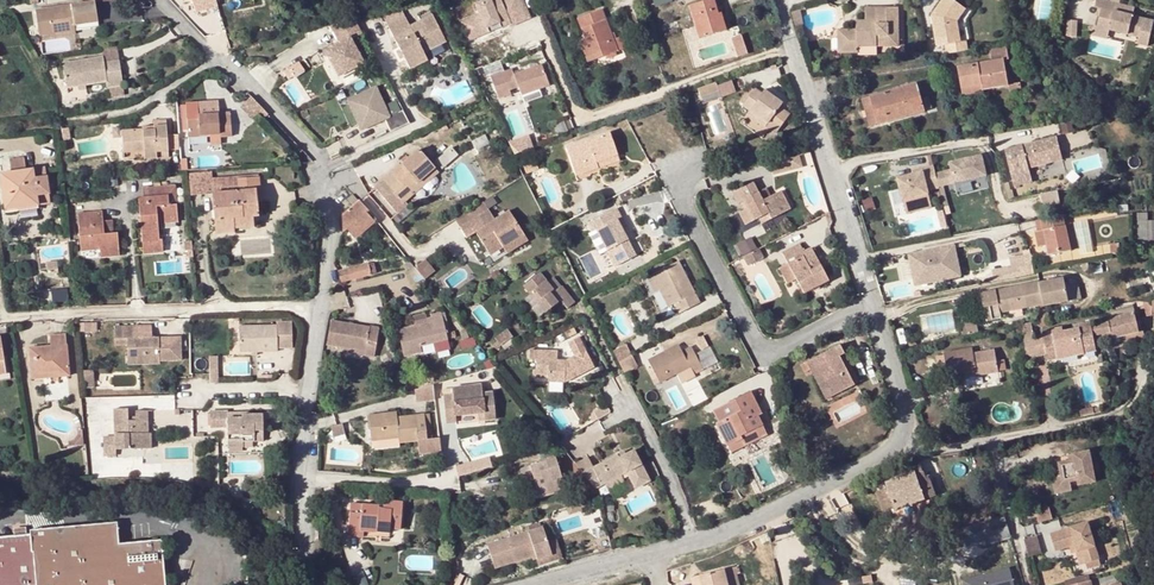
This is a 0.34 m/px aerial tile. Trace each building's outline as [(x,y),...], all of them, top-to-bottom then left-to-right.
[(94,0),(34,9),(38,35),(49,33),(73,29),(73,25),(89,22),(88,16),(96,15),(94,0)] [(196,12),(218,7),(216,0),(193,0),(196,12)] [(527,14),(521,0),(488,0),(476,5),(480,15),(462,23),(467,35),(485,27),(486,28),(507,19),(509,22),(527,14)] [(688,6),(695,26),(701,25),(704,36),(725,30),(722,18),(718,19),(717,14),(712,0),(707,0),(688,6)] [(946,53),(967,49),(965,40),(959,41),(955,20),(964,7),(954,0),(941,0),(930,14),(933,16),(934,23),(932,23),(935,45),(944,43),(946,53)] [(1092,5),(1099,7),(1094,25),(1107,27),(1137,33),(1135,39),(1145,42),(1151,19),(1130,14),(1132,4),(1117,1),(1113,0),(1093,0),(1092,5)] [(899,7),(865,6),(865,19),(857,19),(857,28),(842,28),(842,34),(841,50),(858,51),(858,45),(876,46),(897,46),(899,7)] [(592,48),(596,58),(616,50),(600,9),(578,18),(585,38),(589,49),(592,48)] [(793,11),(791,11),(795,26),(802,25),(799,9),(793,11)] [(203,20),(196,13),(190,19),(197,26),(203,20)] [(404,16),(386,24),(407,66),(425,57),(421,49),(443,37),(431,14),(409,26),(404,16)] [(89,22),(73,25),(73,29),(98,26),(96,15),(88,16),(89,22)] [(332,24),(341,41),(350,36),(352,38),(362,33),(355,19),(332,24)] [(1067,20),(1068,36),(1078,36),(1078,20),(1067,20)] [(1105,36),(1107,27),(1094,25),(1091,24),(1090,33),(1105,36)] [(701,25),(695,26),(699,38),(704,36),(701,25)] [(743,35),(734,38),(739,57),(748,54),(743,35)] [(336,43),(326,50),(330,58),(332,57),(340,71),(352,65),(353,67),(364,61),(352,38),(350,36),(341,41),(339,41),(341,45),(339,47),(336,43)] [(589,49),(585,38),(580,41),(588,61),(596,58),(592,48),(589,49)] [(447,42),(428,53),(431,58),(450,48),(447,42)] [(981,90),(1008,85),(1003,59),(1007,59),(1004,43),(988,46),(991,61),(957,66),(961,87),(980,85),(981,90)] [(102,56),(62,62),(65,86),(105,81),(106,86),(122,84),(119,60),(102,62),(102,56)] [(332,57),(330,58),(339,75),(353,67),(352,65),(340,71),(332,57)] [(290,79),(305,69),(300,62),(285,71),(290,79)] [(520,95),(549,85),(541,64),(513,74),(511,69),(489,77),(497,98),(510,94),(508,90),(517,86),(520,95)] [(716,80),(698,87),(701,95),(719,89),(716,80)] [(915,83),(870,96),(875,113),(878,124),(924,111),(923,109),(930,107),(927,96),(920,98),(915,83)] [(1019,83),(1008,85),(1009,95),(1021,93),(1019,83)] [(411,121),(404,108),(391,115),(387,105),(378,85),(367,90),(369,93),(366,95),(365,93),(351,99),(356,110),(358,109),(362,120),(360,121),(363,128),(386,117),(392,130),(411,121)] [(762,85),(757,90),(762,93),(764,90),(766,88),(762,85)] [(962,93),(981,90),(980,85),(961,87),(962,93)] [(762,93),(757,90),(755,88),(743,104),(750,110),(758,116),(755,120),(764,127),(769,121),(778,128),(787,117),(778,109),(782,104),(764,90),(762,93)] [(719,89),(701,95),(703,102),(721,96),(719,89)] [(870,96),(863,99),(867,115),(875,113),(870,96)] [(270,117),(253,98),(247,103),(264,122),(270,117)] [(185,102),(187,119),(200,118),(199,114),(199,111),(198,101),(185,102)] [(747,113),(755,120),(758,116),(750,110),(747,113)] [(219,115),(219,112),(199,114),(200,118),(187,119),(189,137),(201,136),(201,132),(211,131),(211,133),(221,132),(219,115)] [(231,114),(219,115),(221,132),(221,136),(233,135),(231,114)] [(773,135),(778,128),(769,121),(764,127),(767,131),(773,135)] [(142,131),(142,128),(130,129),(130,136),(122,137),(123,149),(132,149),(132,151),(142,151),(143,158),(156,157),(156,152),(169,152),(166,125),(153,125),(154,130),(142,131)] [(1057,126),(1043,129),(1045,139),(1059,135),(1057,126)] [(68,129),(61,129),(63,141),(70,140),(68,129)] [(130,136),(130,129),(121,129),(122,137),(130,136)] [(609,133),(566,148),(575,175),(598,167),(596,161),(616,153),(609,133)] [(171,135),(172,149),(180,148),(179,134),(171,135)] [(510,141),(515,153),(535,146),(530,134),(510,141)] [(470,142),(475,151),(489,144),(484,135),(470,142)] [(1057,137),(1004,150),(1014,186),(1032,181),(1028,167),(1062,159),(1057,137)] [(302,148),(296,142),(292,146),(298,153),(302,148)] [(808,142),(801,144),(802,151),(810,149),(808,142)] [(398,179),(389,187),(382,194),(395,208),(409,195),(405,190),(430,168),(416,151),(392,172),(398,179)] [(799,152),(770,159),(773,171),(802,163),(799,152)] [(596,161),(598,167),(618,160),(616,153),(596,161)] [(950,170),(934,174),(938,186),(985,174),(980,154),(949,163),(950,170)] [(533,162),(523,167),(526,174),(537,168),(533,162)] [(934,174),(932,165),(920,169),(921,172),(912,174),(896,179),(902,201),(927,194),(927,190),(938,187),(938,186),(934,174)] [(16,208),(15,203),(36,199),(37,204),(50,202),(45,168),(0,174),(0,177),(5,209),(16,208)] [(409,195),(411,193),(434,173),(430,168),(405,190),(409,195)] [(383,180),(384,182),(389,187),(398,179),(392,172),(383,180)] [(233,231),(233,228),(232,218),(252,216),(257,215),(256,203),(260,202),(258,177),(237,179),(238,191),(212,193),(216,233),(233,231)] [(382,194),(389,187),(384,182),(377,188),(382,194)] [(737,204),(741,202),(743,200),(747,208),(744,209),(739,212),(745,225),(758,218),(768,213),(771,218),(779,214),(770,196),(762,200),(758,192),(752,182),(731,192),(737,204)] [(138,200),(143,253),(162,251),(161,240),(158,240),(157,223),(177,221),(176,205),(168,206),(166,186),(142,189),(143,197),(140,198),(138,200)] [(174,186),(166,186),(168,206),(176,205),(174,186)] [(766,188),(758,192),(762,200),(770,196),(766,188)] [(1057,190),(1041,193),(1043,205),(1059,203),(1057,190)] [(780,191),(770,196),(779,214),(789,209),(780,191)] [(347,198),(354,206),(359,201),(352,194),(347,198)] [(16,208),(37,204),(36,199),(15,203),(16,208)] [(355,237),(375,220),(359,201),(354,206),(342,216),(342,232),(346,228),(355,237)] [(1128,201),(1119,203),(1120,211),(1128,210),(1128,201)] [(489,210),(460,227),(464,235),(474,229),(486,248),(498,241),(501,244),(522,232),(509,211),(505,214),(498,203),(489,210)] [(636,254),(622,229),(620,224),(624,221),(617,208),(587,223),(591,233),(596,230),(614,265),(636,254)] [(117,233),(113,234),(103,234),(102,222),(101,211),(78,213),(81,250),(99,249),(100,257),(119,255),(117,233)] [(761,224),(771,218),(768,213),(758,218),(761,224)] [(252,226),(252,216),(232,218),(233,228),(252,226)] [(1147,220),(1134,220),(1134,244),(1147,244),(1147,220)] [(112,221),(102,222),(103,234),(113,234),(112,221)] [(1068,239),(1076,237),(1073,223),(1034,231),(1037,246),(1045,245),(1047,255),(1070,250),(1068,239)] [(1034,231),(1025,233),(1028,248),(1037,246),(1034,231)] [(522,232),(501,244),(505,251),(526,238),(522,232)] [(1078,248),(1076,237),(1068,239),(1070,250),(1078,248)] [(498,241),(486,248),(489,253),(501,244),(498,241)] [(1119,252),(1119,243),(1109,244),(1110,253),(1119,252)] [(782,252),(788,263),(796,279),(804,293),(828,281),(811,247),(803,251),(799,244),(782,252)] [(759,249),(749,255),(753,263),(763,258),(759,249)] [(924,273),(941,270),(943,270),(940,252),(926,254),(927,257),(905,260),(907,275),(924,273)] [(749,255),(744,257),(748,266),(753,263),(749,255)] [(1010,259),(1013,268),(1029,265),(1027,256),(1010,259)] [(56,260),(46,261),(46,270),(50,269),(50,274),(57,274),(56,260)] [(416,283),(435,273),(429,260),(409,270),(416,283)] [(678,262),(652,275),(659,290),(668,307),(674,304),(679,313),(699,302),(678,262)] [(787,284),(796,279),(788,263),(778,268),(787,284)] [(341,281),(369,274),(366,264),(338,270),(341,281)] [(1030,272),(1029,265),(1013,268),(1014,275),(1030,272)] [(942,278),(941,270),(924,273),(925,280),(942,278)] [(546,283),(539,274),(524,285),(531,294),(545,312),(560,301),(566,307),(574,301),(561,286),(560,287),(554,292),(546,283)] [(654,293),(659,290),(652,275),(647,278),(654,293)] [(1012,287),(993,291),(998,312),(1040,304),(1042,306),(1080,299),(1076,276),(1037,284),(1036,282),(1017,286),(1018,290),(1012,291),(1012,287)] [(554,292),(560,287),(553,278),(546,283),(554,292)] [(921,287),(922,295),(931,293),(929,286),(921,287)] [(654,293),(649,296),(660,320),(670,314),(672,317),(679,313),(674,304),(668,307),(659,290),(654,293)] [(540,317),(545,312),(531,294),(525,299),(540,317)] [(1153,315),(1153,299),(1145,301),(1147,316),(1153,315)] [(445,308),(440,309),(447,337),(451,336),(445,308)] [(414,323),(397,327),(403,353),(421,350),(420,343),(433,341),(447,337),(440,309),(430,312),(432,319),(414,323)] [(1133,310),(1121,314),(1120,324),(1091,330),(1093,336),(1110,331),(1112,338),(1139,330),(1133,310)] [(430,312),(412,317),(414,323),(432,319),(430,312)] [(954,314),(923,316),(924,335),(955,332),(954,314)] [(1091,326),(1091,330),(1120,324),(1121,314),(1107,318),(1107,321),(1091,326)] [(379,328),(330,319),(326,343),(343,346),(364,350),(363,353),(374,355),(379,328)] [(276,324),(238,326),(239,351),(278,349),(277,346),(292,346),(291,320),(276,321),(276,324)] [(1033,337),(1033,339),(1034,341),(1091,330),(1091,326),(1089,322),(1074,325),(1074,329),(1062,332),(1061,327),(1051,329),(1052,334),(1033,337)] [(134,325),(115,325),(115,342),(128,342),(128,353),(159,353),(159,359),(182,358),(181,335),(134,337),(134,325)] [(500,341),(503,345),(515,335),(510,328),(497,338),(500,341)] [(1091,330),(1034,341),(1037,356),(1044,354),(1055,352),(1057,357),(1095,350),(1093,336),(1091,330)] [(51,346),(28,348),(29,359),(33,358),(35,373),(57,371),(58,374),(69,373),(65,334),(50,335),(51,346)] [(447,337),(433,341),(435,348),(448,345),(447,337)] [(561,380),(564,379),(562,376),(567,374),(569,377),(592,366),(578,337),(567,342),(573,355),(563,359),(555,358),(555,350),(536,348),(534,368),(545,369),(545,379),(561,380)] [(1037,356),(1034,341),(1028,342),(1032,357),(1037,356)] [(1032,357),(1028,342),(1023,343),(1026,358),(1032,357)] [(676,344),(647,360),(659,382),(677,373),(688,368),(691,373),(702,368),(690,346),(680,351),(676,344)] [(619,362),(631,355),(626,345),(613,351),(619,362)] [(810,370),(810,371),(814,369),(829,397),(854,385),(838,356),(843,354),(839,346),(802,364),(806,372),(810,370)] [(935,356),(936,360),(972,353),(971,348),(944,353),(944,355),(935,356)] [(948,375),(964,372),(976,370),(976,375),(998,371),(997,370),(995,361),(993,349),(972,353),(936,360),(939,378),(948,377),(948,375)] [(159,353),(128,353),(128,362),(159,361),(159,359),(159,353)] [(858,382),(843,354),(838,356),(854,385),(858,382)] [(619,362),(625,373),(637,367),(631,355),(619,362)] [(33,358),(29,359),(31,378),(69,375),(69,373),(58,374),(57,371),(35,373),(33,358)] [(995,361),(997,370),(1005,369),(1003,360),(995,361)] [(688,368),(677,373),(680,379),(691,373),(688,368)] [(825,399),(829,397),(814,369),(810,371),(825,399)] [(434,384),(414,390),(418,401),(436,399),(434,384)] [(452,394),(443,394),(446,421),(456,420),(455,414),(481,410),(482,419),(493,417),(490,391),(480,392),(479,384),(452,387),(452,394)] [(716,424),(727,447),(741,440),(740,437),(762,427),(758,417),(761,416),(749,391),(712,408),(719,422),(716,424)] [(608,404),(594,411),(598,419),(612,412),(608,404)] [(116,448),(151,447),(151,431),(142,431),(142,419),(142,408),(136,409),(136,414),(136,419),(127,418),(128,414),(128,407),(114,407),(114,434),(102,435),(103,454),(116,453),(116,448)] [(227,416),(227,411),(227,409),(210,409),(210,426),(226,426),(226,437),(242,437),(242,440),(256,439),(255,433),(264,433),(264,412),(248,413),(241,413),(241,416),(227,416)] [(370,416),(372,440),(400,438),(400,444),(419,441),(427,440),(425,416),(397,418),(396,414),(370,416)] [(340,427),(330,430),(332,439),(343,436),(340,427)] [(766,436),(762,427),(740,437),(741,440),(744,446),(766,436)] [(400,438),(372,440),(373,447),(400,444),(400,438)] [(440,439),(427,440),(419,441),(420,454),(442,451),(440,439)] [(730,453),(744,446),(741,440),(727,447),(730,453)] [(601,488),(609,481),(627,465),(632,471),(639,479),(651,469),(628,442),(618,452),(615,450),(588,473),(601,488)] [(1087,450),(1071,453),(1071,458),(1068,459),(1058,461),(1061,478),(1062,484),(1069,482),(1076,480),(1077,486),(1094,482),(1087,450)] [(460,474),(493,467),(491,458),(458,465),(460,474)] [(526,481),(532,480),(542,478),(546,496),(572,489),(564,458),(555,460),(556,464),(551,465),(550,461),(523,468),(526,481)] [(886,484),(887,488),(895,507),(897,510),(935,495),(928,476),(925,477),(921,464),(905,470),(907,476),(886,484)] [(537,498),(546,496),(542,478),(532,480),(537,498)] [(1071,491),(1070,487),(1069,482),(1062,484),(1061,478),(1053,479),(1056,494),(1071,491)] [(883,512),(895,507),(887,488),(875,492),(883,512)] [(385,508),(363,507),(362,515),(351,515),(350,537),(366,538),(366,533),(379,533),(379,530),(392,530),(402,530),(404,504),(385,503),(385,508)] [(363,507),(352,506),(351,515),(362,515),(363,507)] [(983,533),(985,539),(987,544),(1010,536),(1004,517),(961,530),(963,539),(983,533)] [(1088,523),(1053,535),(1057,550),(1066,548),(1071,546),(1078,543),(1081,551),(1084,550),(1089,562),(1100,558),(1088,523)] [(30,531),(31,549),(11,551),(10,543),(0,544),(0,584),(164,584),(160,537),(117,541),(116,524),(30,531)] [(541,527),(487,545),(494,567),(534,554),(537,559),(550,555),(546,542),(541,527)] [(31,549),(30,531),(9,534),(10,543),(11,551),(31,549)] [(10,543),(9,534),(0,535),(0,544),(10,543)] [(1038,536),(1026,539),(1030,555),(1043,552),(1038,536)] [(550,555),(537,559),(539,567),(561,560),(554,539),(546,542),(550,555)] [(1083,563),(1089,562),(1084,550),(1081,551),(1078,543),(1071,546),(1074,554),(1079,552),(1083,563)] [(724,571),(727,584),(738,584),(736,575),(739,574),(737,568),(724,571)] [(1011,568),(965,580),(967,584),(1016,584),(1011,568)] [(702,584),(727,584),(724,571),(700,576),(702,584)] [(700,576),(692,578),(694,584),(702,584),(700,576)]
